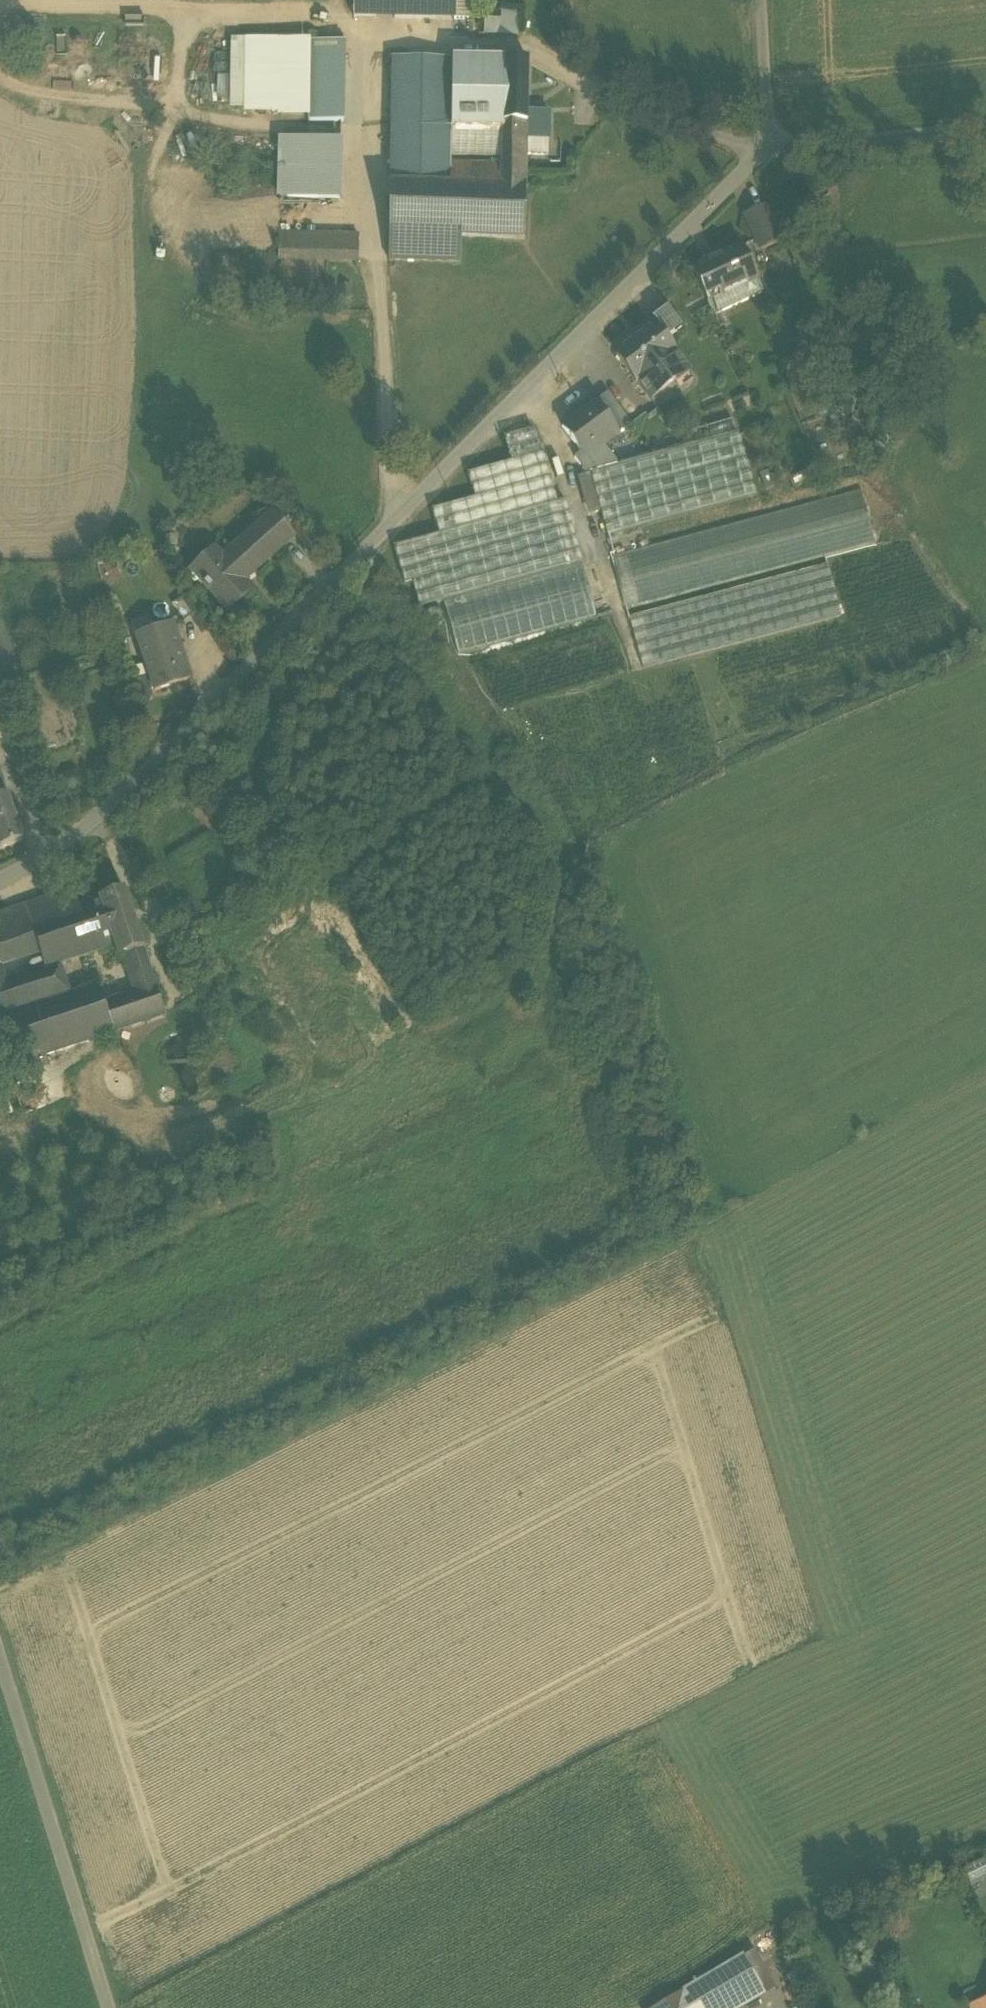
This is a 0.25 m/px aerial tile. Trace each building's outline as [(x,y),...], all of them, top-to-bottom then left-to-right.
[(354,21),(453,22),(453,0),(354,0),(354,21)] [(485,13),(485,35),(516,35),(516,13),(485,13)] [(311,41),(233,40),(231,116),(309,117),(311,41)] [(311,41),(309,117),(343,118),(345,42),(311,41)] [(391,59),(388,263),(460,264),(460,238),(525,239),(528,61),(391,59)] [(342,140),(278,138),(276,198),(340,200),(342,140)] [(743,216),(760,252),(785,240),(767,204),(743,216)] [(355,233),(279,233),(279,262),(355,263),(355,233)] [(728,255),(719,259),(718,256),(703,263),(704,266),(691,272),(702,296),(703,296),(707,305),(756,282),(741,249),(728,255)] [(669,310),(653,322),(667,342),(683,330),(669,310)] [(667,342),(653,322),(652,323),(641,332),(640,332),(638,334),(640,337),(617,354),(637,383),(676,355),(667,342)] [(676,355),(637,383),(649,400),(675,382),(673,379),(684,370),(686,373),(688,372),(676,355)] [(564,429),(587,459),(619,434),(596,404),(564,429)] [(735,437),(578,478),(582,494),(596,491),(608,535),(751,497),(735,437)] [(543,455),(468,475),(474,500),(432,511),(439,536),(556,504),(543,455)] [(864,493),(614,551),(640,663),(842,616),(827,554),(875,542),(864,493)] [(439,536),(394,548),(405,586),(412,584),(419,609),(443,603),(581,566),(564,502),(556,504),(439,536)] [(262,523),(215,565),(207,556),(192,569),(209,589),(215,583),(233,604),(251,588),(244,581),(277,552),(283,547),(262,523)] [(581,566),(443,603),(457,656),(596,619),(581,566)] [(208,627),(186,593),(173,602),(184,619),(191,614),(202,631),(208,627)] [(189,681),(171,629),(137,640),(155,693),(189,681)] [(23,840),(8,796),(0,798),(0,849),(23,840)] [(73,890),(25,906),(45,971),(103,953),(87,903),(78,906),(73,890)] [(123,891),(87,903),(103,953),(118,948),(121,959),(144,952),(123,891)] [(971,1883),(985,1877),(985,1860),(965,1869),(971,1883)] [(766,1997),(744,1959),(660,2007),(748,2007),(766,1997)]
